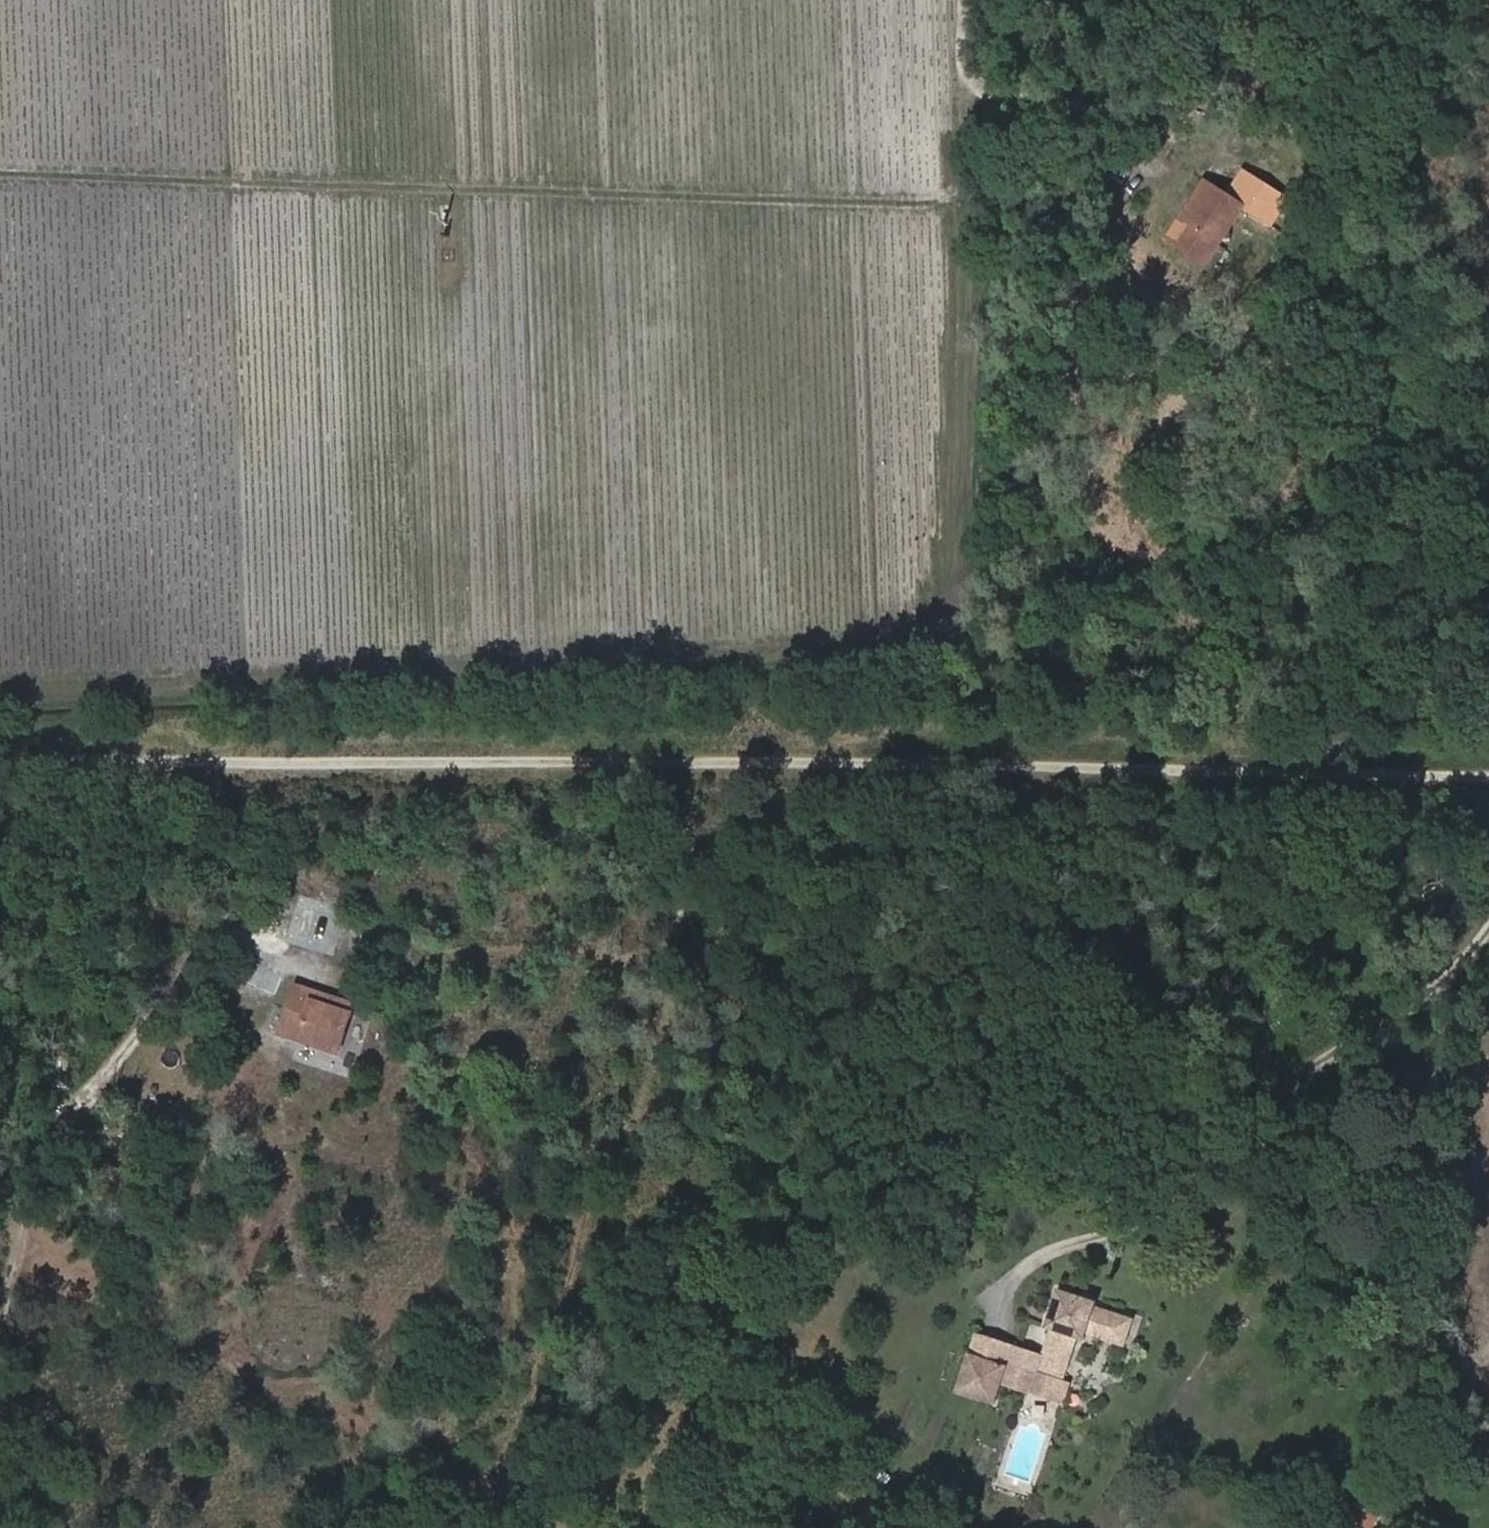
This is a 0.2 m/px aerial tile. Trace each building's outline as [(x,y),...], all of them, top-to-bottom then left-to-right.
[(1238,208),(1199,184),(1177,220),(1187,227),(1175,246),(1203,264),(1238,208)] [(1175,246),(1187,227),(1177,220),(1164,240),(1175,246)] [(310,991),(293,985),(277,1035),(337,1055),(350,1015),(332,1010),(307,1001),(310,991)] [(332,1010),(336,999),(310,991),(307,1001),(332,1010)] [(1039,1377),(1065,1385),(1082,1335),(1127,1350),(1135,1324),(1097,1311),(1099,1307),(1061,1294),(1048,1333),(1053,1334),(1047,1354),(1039,1377)] [(973,1330),(965,1354),(1003,1366),(997,1387),(1058,1407),(1065,1385),(1039,1377),(1047,1354),(973,1330)] [(965,1354),(953,1392),(991,1404),(997,1387),(1003,1366),(965,1354)]
